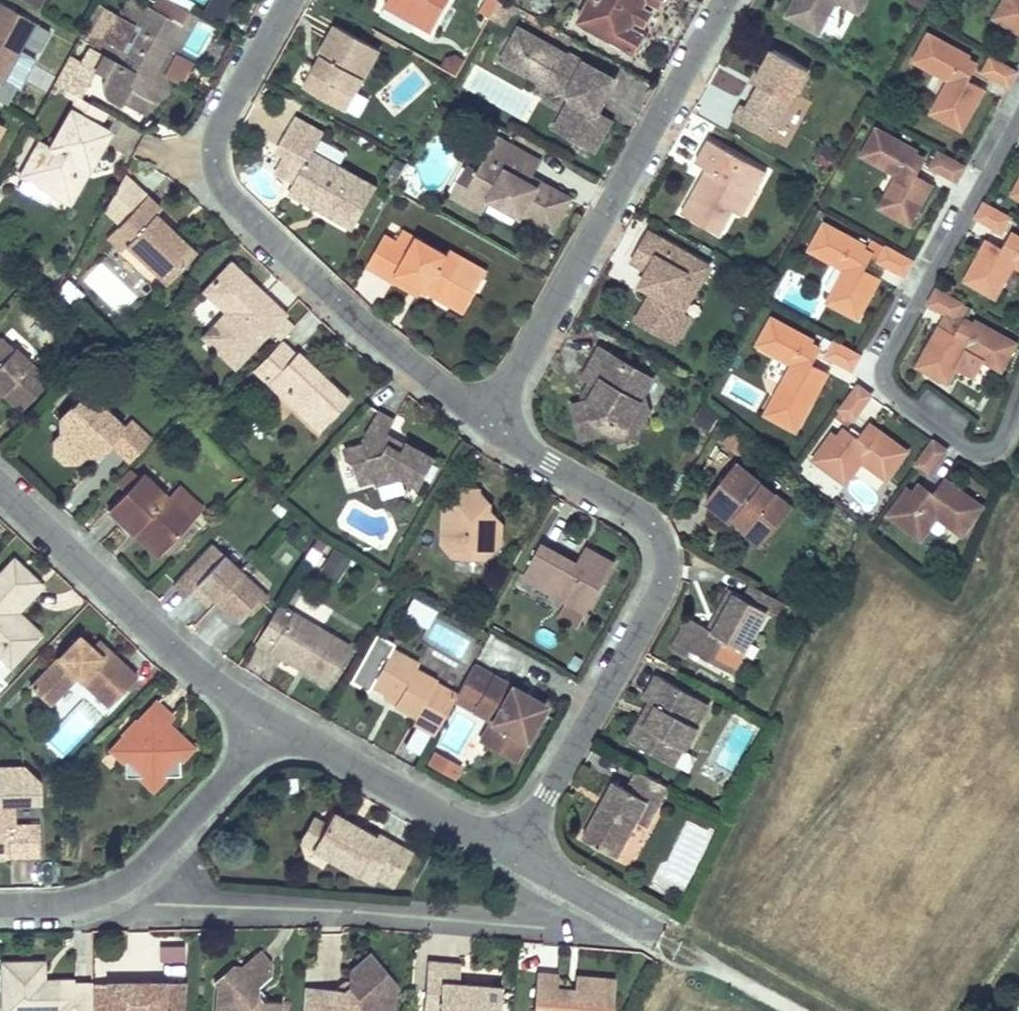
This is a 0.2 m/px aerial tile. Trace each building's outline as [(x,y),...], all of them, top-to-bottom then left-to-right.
[(189,30),(197,17),(167,0),(160,0),(154,10),(137,0),(128,0),(118,18),(117,17),(90,48),(118,64),(117,66),(148,82),(163,55),(159,53),(164,43),(168,45),(180,24),(189,30)] [(204,12),(222,22),(234,0),(211,0),(204,12)] [(226,24),(239,2),(235,0),(234,0),(222,22),(226,24)] [(431,33),(434,27),(400,8),(403,3),(397,0),(387,0),(384,6),(431,33)] [(434,27),(450,0),(397,0),(403,3),(400,8),(434,27)] [(489,17),(498,0),(486,0),(479,12),(489,17)] [(504,25),(510,13),(513,15),(517,7),(505,0),(498,0),(489,17),(504,25)] [(648,0),(588,0),(583,9),(611,25),(605,35),(636,52),(647,33),(634,25),(637,19),(644,6),(648,0)] [(786,16),(818,34),(836,1),(858,13),(865,0),(795,0),(786,16)] [(994,18),(1018,32),(1018,0),(1004,0),(994,18)] [(35,23),(0,3),(0,84),(1,85),(35,23)] [(117,17),(97,5),(78,38),(91,46),(117,17)] [(644,6),(637,19),(646,24),(653,11),(644,6)] [(583,9),(577,20),(605,35),(611,25),(583,9)] [(180,85),(193,62),(176,52),(189,30),(180,24),(168,45),(164,43),(159,53),(163,55),(151,77),(163,75),(180,85)] [(304,88),(344,110),(346,108),(359,115),(368,99),(355,91),(379,49),(336,25),(320,54),(323,56),(325,57),(320,66),(318,65),(304,88)] [(611,120),(597,112),(615,79),(580,59),(574,62),(568,59),(569,57),(519,28),(501,60),(535,79),(539,74),(568,90),(570,98),(569,98),(569,99),(570,99),(553,129),(594,151),(611,120)] [(970,57),(928,34),(914,61),(949,80),(931,113),(961,129),(984,88),(972,82),(970,86),(966,83),(976,65),(968,61),(970,57)] [(82,99),(98,71),(112,79),(112,85),(113,90),(115,96),(118,100),(145,115),(160,89),(117,66),(118,64),(90,48),(81,63),(68,56),(53,83),(78,97),(82,99)] [(763,136),(771,122),(777,126),(809,69),(773,49),(754,81),(759,84),(746,108),(741,105),(733,119),(763,136)] [(446,58),(441,67),(456,76),(465,60),(455,55),(446,58)] [(991,58),(983,72),(1009,86),(1017,72),(991,58)] [(569,98),(570,98),(568,90),(539,74),(535,79),(569,98)] [(160,89),(145,115),(167,91),(163,75),(151,77),(148,82),(160,89)] [(754,81),(741,105),(746,108),(759,84),(754,81)] [(98,125),(105,112),(82,99),(78,97),(50,146),(39,140),(20,176),(23,178),(18,188),(47,204),(52,194),(69,189),(78,173),(73,171),(77,163),(89,169),(110,132),(98,125)] [(313,152),(324,133),(295,117),(278,148),(286,152),(305,163),(289,192),(317,208),(319,203),(328,208),(326,213),(354,228),(376,187),(313,152)] [(918,151),(876,128),(862,155),(897,174),(879,207),(899,218),(906,205),(916,211),(932,183),(920,176),(918,180),(914,178),(924,159),(916,155),(918,151)] [(477,172),(468,187),(490,199),(521,216),(522,213),(553,231),(571,199),(544,184),(535,186),(529,183),(532,177),(540,162),(496,137),(477,172)] [(681,213),(720,235),(733,211),(748,184),(757,189),(766,172),(708,139),(695,161),(706,167),(709,169),(703,180),(700,178),(681,213)] [(838,150),(825,142),(823,146),(836,154),(838,150)] [(823,146),(815,159),(828,167),(836,154),(823,146)] [(305,163),(286,152),(274,172),(294,182),(305,163)] [(938,152),(931,167),(957,181),(965,166),(938,152)] [(52,194),(70,204),(89,169),(77,163),(73,171),(78,173),(69,189),(52,194)] [(477,172),(466,166),(450,195),(482,213),(490,199),(468,187),(477,172)] [(706,167),(700,178),(703,180),(709,169),(706,167)] [(146,195),(124,175),(104,209),(119,223),(146,195)] [(535,186),(544,184),(532,177),(529,183),(535,186)] [(733,211),(742,216),(757,189),(748,184),(733,211)] [(160,209),(146,195),(107,237),(121,250),(126,245),(166,283),(194,252),(155,215),(160,209)] [(319,203),(317,208),(326,213),(328,208),(319,203)] [(984,203),(976,217),(1002,232),(1009,217),(984,203)] [(899,218),(909,224),(916,211),(906,205),(899,218)] [(845,270),(827,302),(858,318),(880,277),(863,268),(872,254),(864,249),(866,246),(824,224),(809,250),(845,270)] [(422,289),(452,306),(462,288),(473,295),(487,271),(449,249),(446,254),(403,230),(397,242),(385,235),(367,266),(394,281),(397,275),(422,289)] [(681,314),(708,266),(649,232),(633,261),(649,270),(663,279),(656,291),(653,290),(653,291),(637,320),(668,338),(681,314)] [(1013,264),(1018,267),(1018,238),(1012,233),(1002,252),(997,249),(999,246),(987,239),(972,268),(982,273),(975,286),(995,297),(1013,264)] [(880,258),(879,261),(905,275),(913,261),(874,240),(868,251),(880,258)] [(259,289),(230,262),(203,291),(228,312),(203,335),(238,371),(270,332),(280,340),(295,325),(284,315),(286,314),(264,294),(260,299),(255,294),(259,289)] [(972,268),(965,280),(975,286),(982,273),(972,268)] [(649,270),(640,284),(653,291),(653,290),(656,291),(663,279),(649,270)] [(394,281),(419,296),(422,289),(397,275),(394,281)] [(73,305),(83,294),(66,277),(58,291),(73,305)] [(462,288),(452,306),(463,312),(473,295),(462,288)] [(918,366),(948,382),(956,367),(966,350),(983,360),(1001,369),(1016,343),(974,320),(972,324),(965,320),(972,309),(936,289),(929,303),(947,313),(918,366)] [(668,338),(676,342),(690,318),(681,314),(668,338)] [(793,364),(765,414),(785,424),(802,394),(812,400),(827,372),(816,366),(814,369),(809,367),(819,349),(811,344),(813,341),(772,318),(757,344),(793,364)] [(48,381),(2,338),(0,340),(0,391),(3,394),(20,411),(48,381)] [(297,352),(295,354),(280,340),(253,369),(319,431),(348,401),(322,376),(319,379),(315,375),(318,372),(297,352)] [(834,341),(826,355),(852,370),(860,356),(834,341)] [(643,394),(653,378),(599,348),(583,376),(591,381),(598,385),(589,400),(579,403),(572,405),(582,438),(610,430),(612,430),(613,427),(622,432),(637,428),(635,419),(649,414),(643,394)] [(966,350),(956,367),(973,377),(983,360),(966,350)] [(591,381),(579,403),(589,400),(598,385),(591,381)] [(849,425),(871,395),(858,385),(835,416),(849,425)] [(109,444),(124,428),(123,427),(85,391),(59,418),(67,426),(54,441),(54,453),(63,462),(76,462),(90,448),(98,455),(109,444)] [(785,424),(796,430),(812,400),(802,394),(785,424)] [(709,430),(719,413),(705,405),(695,421),(709,430)] [(394,421),(378,411),(364,437),(366,443),(344,449),(347,459),(354,464),(361,485),(377,480),(378,484),(401,477),(420,488),(436,459),(407,442),(401,451),(389,444),(386,435),(394,421)] [(610,430),(613,441),(639,434),(649,414),(635,419),(637,428),(622,432),(613,427),(612,430),(610,430)] [(151,439),(130,419),(123,427),(124,428),(109,444),(129,463),(151,439)] [(833,432),(813,460),(846,483),(862,461),(886,479),(899,461),(888,452),(895,443),(869,424),(861,435),(864,437),(862,441),(846,429),(840,437),(833,432)] [(739,455),(749,443),(735,431),(725,443),(739,455)] [(916,464),(929,474),(947,450),(934,441),(916,464)] [(899,461),(906,451),(895,443),(888,452),(899,461)] [(766,540),(792,508),(736,463),(706,500),(732,522),(737,516),(766,540)] [(131,469),(116,485),(124,492),(139,476),(131,469)] [(124,492),(107,509),(133,533),(139,528),(163,551),(202,509),(178,485),(167,497),(141,473),(139,476),(124,492)] [(378,484),(383,500),(406,493),(401,477),(378,484)] [(909,487),(889,515),(921,538),(937,516),(962,534),(975,516),(963,507),(970,498),(945,479),(937,490),(940,492),(937,496),(921,485),(915,492),(909,487)] [(484,559),(501,544),(496,527),(503,524),(490,504),(480,504),(481,489),(459,488),(458,503),(450,503),(443,508),(441,544),(454,558),(484,559)] [(975,516),(982,506),(970,498),(963,507),(975,516)] [(732,522),(762,546),(766,540),(737,516),(732,522)] [(133,533),(158,556),(163,551),(139,528),(133,533)] [(304,559),(314,565),(328,542),(318,536),(304,559)] [(585,547),(578,562),(541,543),(522,577),(568,602),(575,589),(595,600),(614,563),(585,547)] [(264,593),(212,544),(173,585),(185,596),(190,591),(196,584),(213,600),(236,622),(264,593)] [(338,577),(350,558),(335,549),(323,568),(338,577)] [(13,558),(0,573),(0,657),(7,663),(9,666),(36,638),(12,616),(11,618),(7,615),(38,581),(13,558)] [(12,616),(36,638),(40,634),(18,613),(42,586),(38,581),(7,615),(11,618),(12,616)] [(190,591),(207,607),(213,600),(196,584),(190,591)] [(753,585),(746,598),(731,589),(717,615),(722,618),(715,631),(689,617),(671,648),(687,657),(691,650),(725,669),(733,653),(742,658),(766,612),(782,621),(790,606),(753,585)] [(568,602),(587,613),(595,600),(575,589),(568,602)] [(251,615),(268,597),(264,593),(246,611),(251,615)] [(428,626),(436,611),(413,599),(405,613),(428,626)] [(327,685),(350,646),(279,605),(256,643),(284,659),(287,654),(308,667),(305,672),(327,685)] [(717,615),(709,628),(715,631),(722,618),(717,615)] [(454,699),(457,694),(435,683),(437,680),(415,669),(418,663),(391,648),(394,644),(376,633),(349,681),(367,691),(370,685),(387,695),(397,700),(394,705),(416,718),(413,723),(434,735),(454,699)] [(76,675),(108,706),(136,677),(106,649),(99,656),(92,649),(78,636),(30,687),(48,704),(76,675)] [(106,649),(99,642),(92,649),(99,656),(106,649)] [(734,674),(742,658),(733,653),(725,669),(734,674)] [(284,659),(305,672),(308,667),(287,654),(284,659)] [(454,699),(491,720),(500,726),(489,745),(515,760),(545,705),(530,696),(529,699),(524,697),(525,694),(473,665),(457,694),(454,699)] [(696,726),(709,704),(657,675),(643,698),(656,706),(635,744),(667,761),(676,744),(685,749),(698,727),(696,726)] [(384,700),(394,705),(397,700),(387,695),(384,700)] [(171,715),(156,702),(136,724),(139,727),(129,738),(126,735),(112,750),(124,762),(125,777),(140,777),(152,789),(164,776),(179,775),(179,760),(191,748),(177,734),(174,737),(161,726),(165,722),(171,715)] [(649,702),(627,740),(635,744),(656,706),(649,702)] [(491,720),(480,740),(489,745),(500,726),(491,720)] [(177,734),(165,722),(161,726),(174,737),(177,734)] [(129,738),(139,727),(136,724),(126,735),(129,738)] [(676,744),(667,761),(676,766),(685,749),(676,744)] [(435,751),(427,764),(440,771),(447,758),(435,751)] [(440,771),(454,779),(461,766),(447,758),(440,771)] [(7,847),(7,857),(39,856),(39,825),(14,824),(14,802),(38,802),(38,778),(22,768),(0,768),(0,847),(7,847)] [(637,770),(629,784),(657,800),(665,786),(637,770)] [(600,806),(583,837),(618,857),(637,821),(648,801),(613,781),(604,799),(609,802),(605,809),(600,806)] [(637,821),(646,826),(667,787),(665,786),(657,800),(629,784),(626,788),(648,801),(637,821)] [(604,799),(600,806),(605,809),(609,802),(604,799)] [(374,875),(392,842),(378,834),(376,837),(332,813),(311,848),(370,882),(374,875)] [(312,817),(299,841),(311,848),(324,824),(312,817)] [(391,885),(410,852),(392,842),(374,875),(391,885)] [(266,997),(261,991),(257,991),(258,986),(270,975),(271,965),(260,952),(241,967),(232,966),(214,982),(218,986),(216,1010),(279,1010),(280,1001),(266,1000),(266,997)] [(320,988),(318,1010),(393,1010),(395,984),(389,976),(385,979),(380,972),(383,970),(369,954),(349,971),(348,986),(343,989),(320,988)] [(43,962),(2,962),(2,1010),(92,1010),(92,983),(73,983),(50,984),(50,988),(43,988),(43,981),(43,962)] [(500,987),(475,985),(475,989),(458,987),(460,966),(426,963),(422,1010),(498,1010),(500,987)] [(385,979),(389,976),(383,970),(380,972),(385,979)] [(533,1010),(612,1010),(615,980),(576,976),(574,996),(555,995),(555,989),(557,974),(536,972),(533,1010)] [(185,981),(92,983),(92,1010),(182,1010),(185,981)] [(320,988),(304,986),(302,1010),(318,1010),(320,988)]
